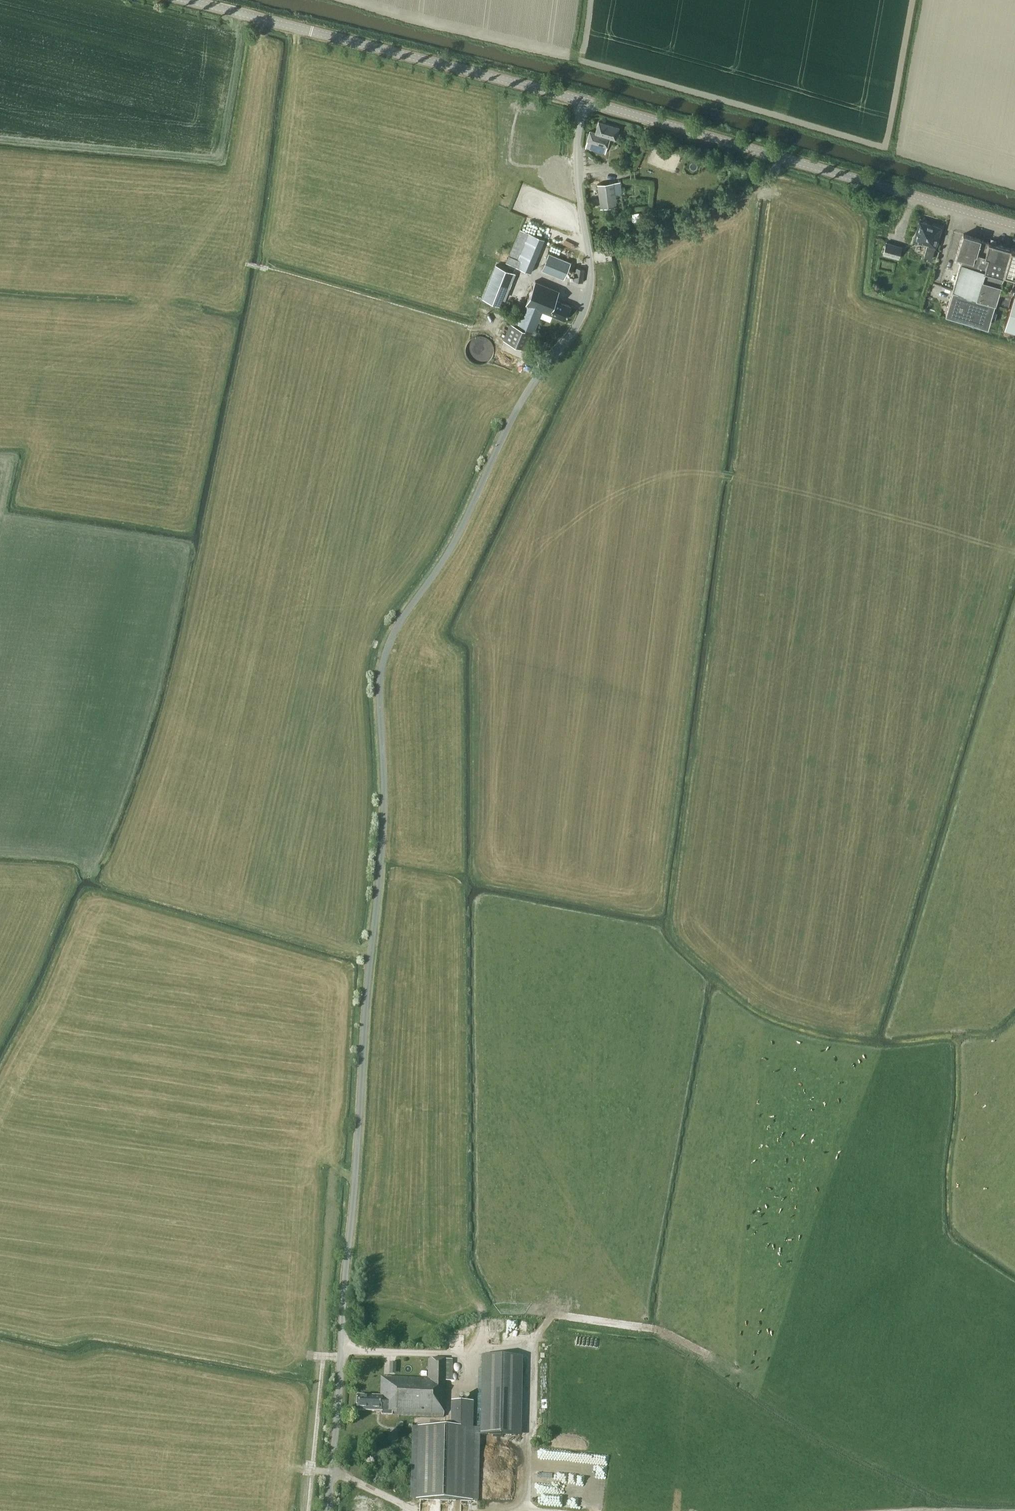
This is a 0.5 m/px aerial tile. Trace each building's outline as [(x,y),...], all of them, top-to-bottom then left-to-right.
[(619,127),(599,121),(596,132),(590,131),(586,147),(605,153),(607,147),(610,137),(616,139),(619,127)] [(617,206),(613,182),(597,184),(600,208),(617,206)] [(941,227),(920,221),(914,240),(928,244),(924,256),(931,259),(941,227)] [(506,262),(515,266),(531,272),(544,239),(520,229),(506,262)] [(989,241),(989,242),(979,239),(980,238),(963,233),(957,255),(963,256),(946,312),(988,325),(994,303),(1008,307),(1013,291),(1014,292),(1014,248),(1010,246),(1010,248),(989,241)] [(902,247),(886,242),(882,254),(898,259),(902,247)] [(571,262),(549,252),(541,271),(563,281),(571,262)] [(513,272),(499,266),(486,300),(500,305),(513,272)] [(577,267),(575,280),(584,282),(587,269),(577,267)] [(559,290),(535,280),(518,323),(512,320),(511,324),(510,323),(503,340),(528,350),(535,333),(534,332),(542,311),(565,320),(571,305),(556,299),(559,290)] [(1014,295),(1005,328),(1003,333),(1014,337),(1014,295)] [(445,1360),(428,1359),(428,1378),(381,1377),(381,1397),(358,1396),(357,1411),(385,1412),(384,1415),(435,1416),(434,1423),(443,1424),(445,1360)] [(416,1498),(416,1500),(471,1501),(473,1402),(451,1402),(451,1428),(412,1427),(411,1498),(416,1498)]
